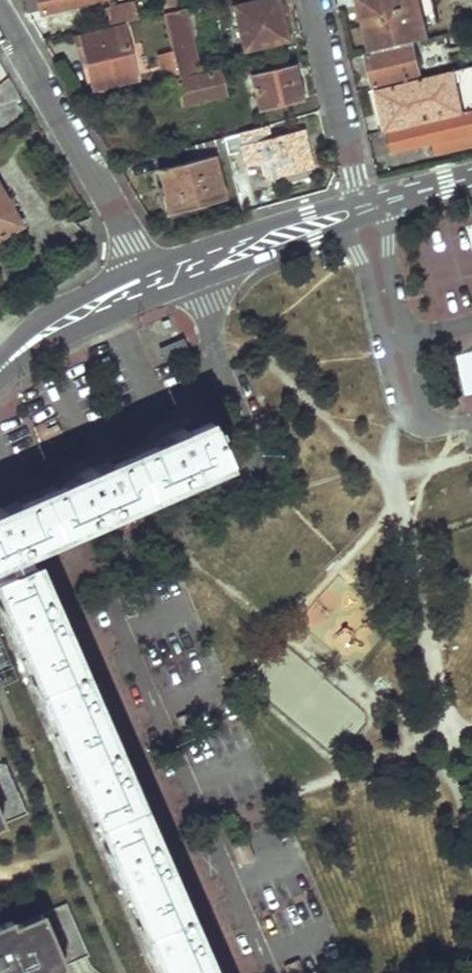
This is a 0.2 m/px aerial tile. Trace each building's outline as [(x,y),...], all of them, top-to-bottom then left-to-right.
[(26,10),(41,7),(42,10),(89,0),(21,0),(26,10)] [(111,23),(140,17),(136,0),(135,0),(107,6),(111,23)] [(236,5),(246,49),(289,39),(280,0),(255,0),(236,5)] [(375,52),(414,43),(429,39),(426,27),(441,24),(435,0),(362,0),(375,52)] [(166,14),(174,50),(180,74),(181,80),(203,74),(187,9),(166,14)] [(86,55),(93,88),(134,80),(124,26),(78,34),(82,56),(86,55)] [(369,54),(377,86),(426,74),(423,64),(438,60),(437,54),(418,59),(414,43),(375,52),(369,54)] [(174,50),(164,53),(169,77),(180,74),(174,50)] [(296,63),(255,74),(265,111),(305,100),(296,63)] [(177,81),(183,104),(225,94),(219,70),(203,74),(181,80),(177,81)] [(456,72),(378,89),(384,113),(461,96),(456,72)] [(388,134),(393,153),(471,135),(471,114),(388,134)] [(227,136),(233,154),(245,151),(249,166),(277,159),(282,175),(314,166),(304,128),(272,136),(269,124),(227,136)] [(166,194),(171,213),(225,199),(222,178),(215,161),(233,156),(233,154),(227,136),(186,147),(190,162),(164,168),(170,193),(166,194)] [(21,227),(0,192),(0,239),(21,227)] [(223,456),(208,423),(185,433),(182,427),(156,438),(159,444),(94,472),(91,467),(64,479),(66,484),(2,513),(0,510),(0,599),(8,617),(3,619),(13,643),(19,641),(42,692),(36,694),(48,722),(53,720),(74,769),(69,772),(80,797),(86,795),(115,861),(109,864),(117,883),(123,880),(145,930),(139,932),(149,952),(154,950),(164,972),(208,972),(28,561),(16,565),(10,552),(199,470),(198,467),(223,456)] [(60,968),(63,966),(40,914),(12,926),(10,920),(0,924),(0,972),(62,972),(60,968)]
